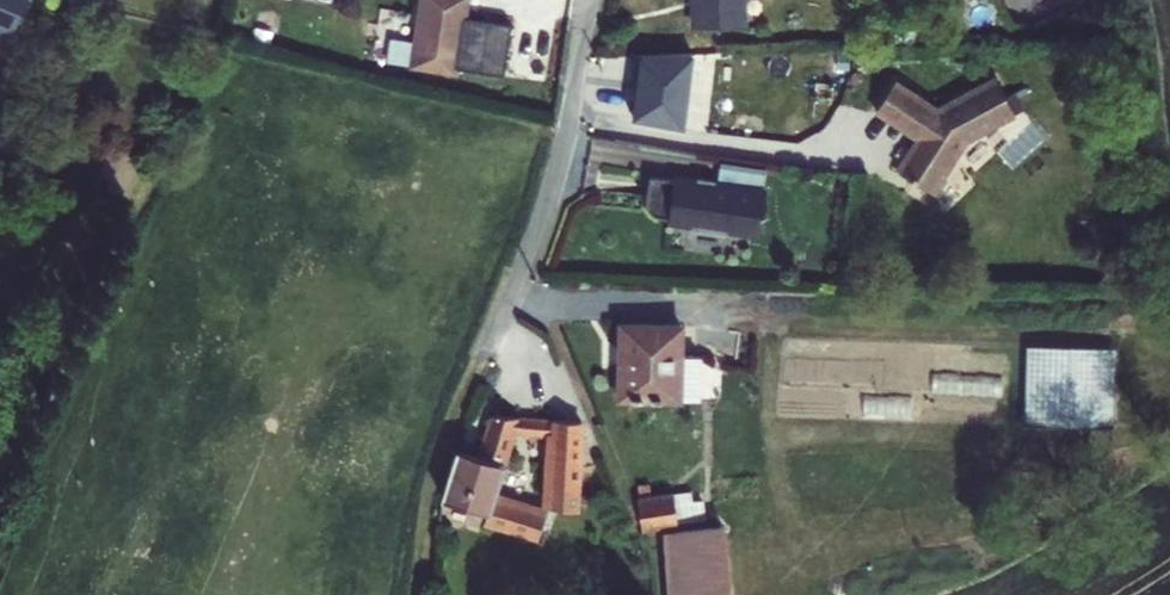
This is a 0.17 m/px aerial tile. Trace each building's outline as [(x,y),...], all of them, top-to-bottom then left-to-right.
[(2,27),(13,0),(0,0),(0,26),(2,27)] [(411,68),(460,76),(472,0),(421,0),(411,68)] [(693,26),(749,27),(749,0),(693,0),(693,26)] [(632,120),(684,127),(693,57),(640,56),(632,120)] [(936,96),(894,70),(874,102),(915,127),(894,160),(928,182),(936,169),(931,165),(957,135),(999,106),(976,69),(936,96)] [(690,183),(643,176),(639,200),(639,205),(640,209),(642,212),(645,216),(649,218),(653,219),(684,223),(683,229),(721,235),(722,229),(752,234),(758,194),(708,186),(709,181),(691,178),(690,183)] [(690,329),(631,329),(629,401),(689,401),(690,329)] [(1025,342),(1024,422),(1116,424),(1117,344),(1025,342)] [(487,515),(485,527),(537,541),(548,509),(581,511),(586,427),(485,418),(476,455),(455,452),(441,504),(487,515)] [(665,482),(630,487),(637,537),(658,534),(673,533),(665,482)] [(673,533),(658,534),(662,594),(725,594),(720,529),(673,533)]
